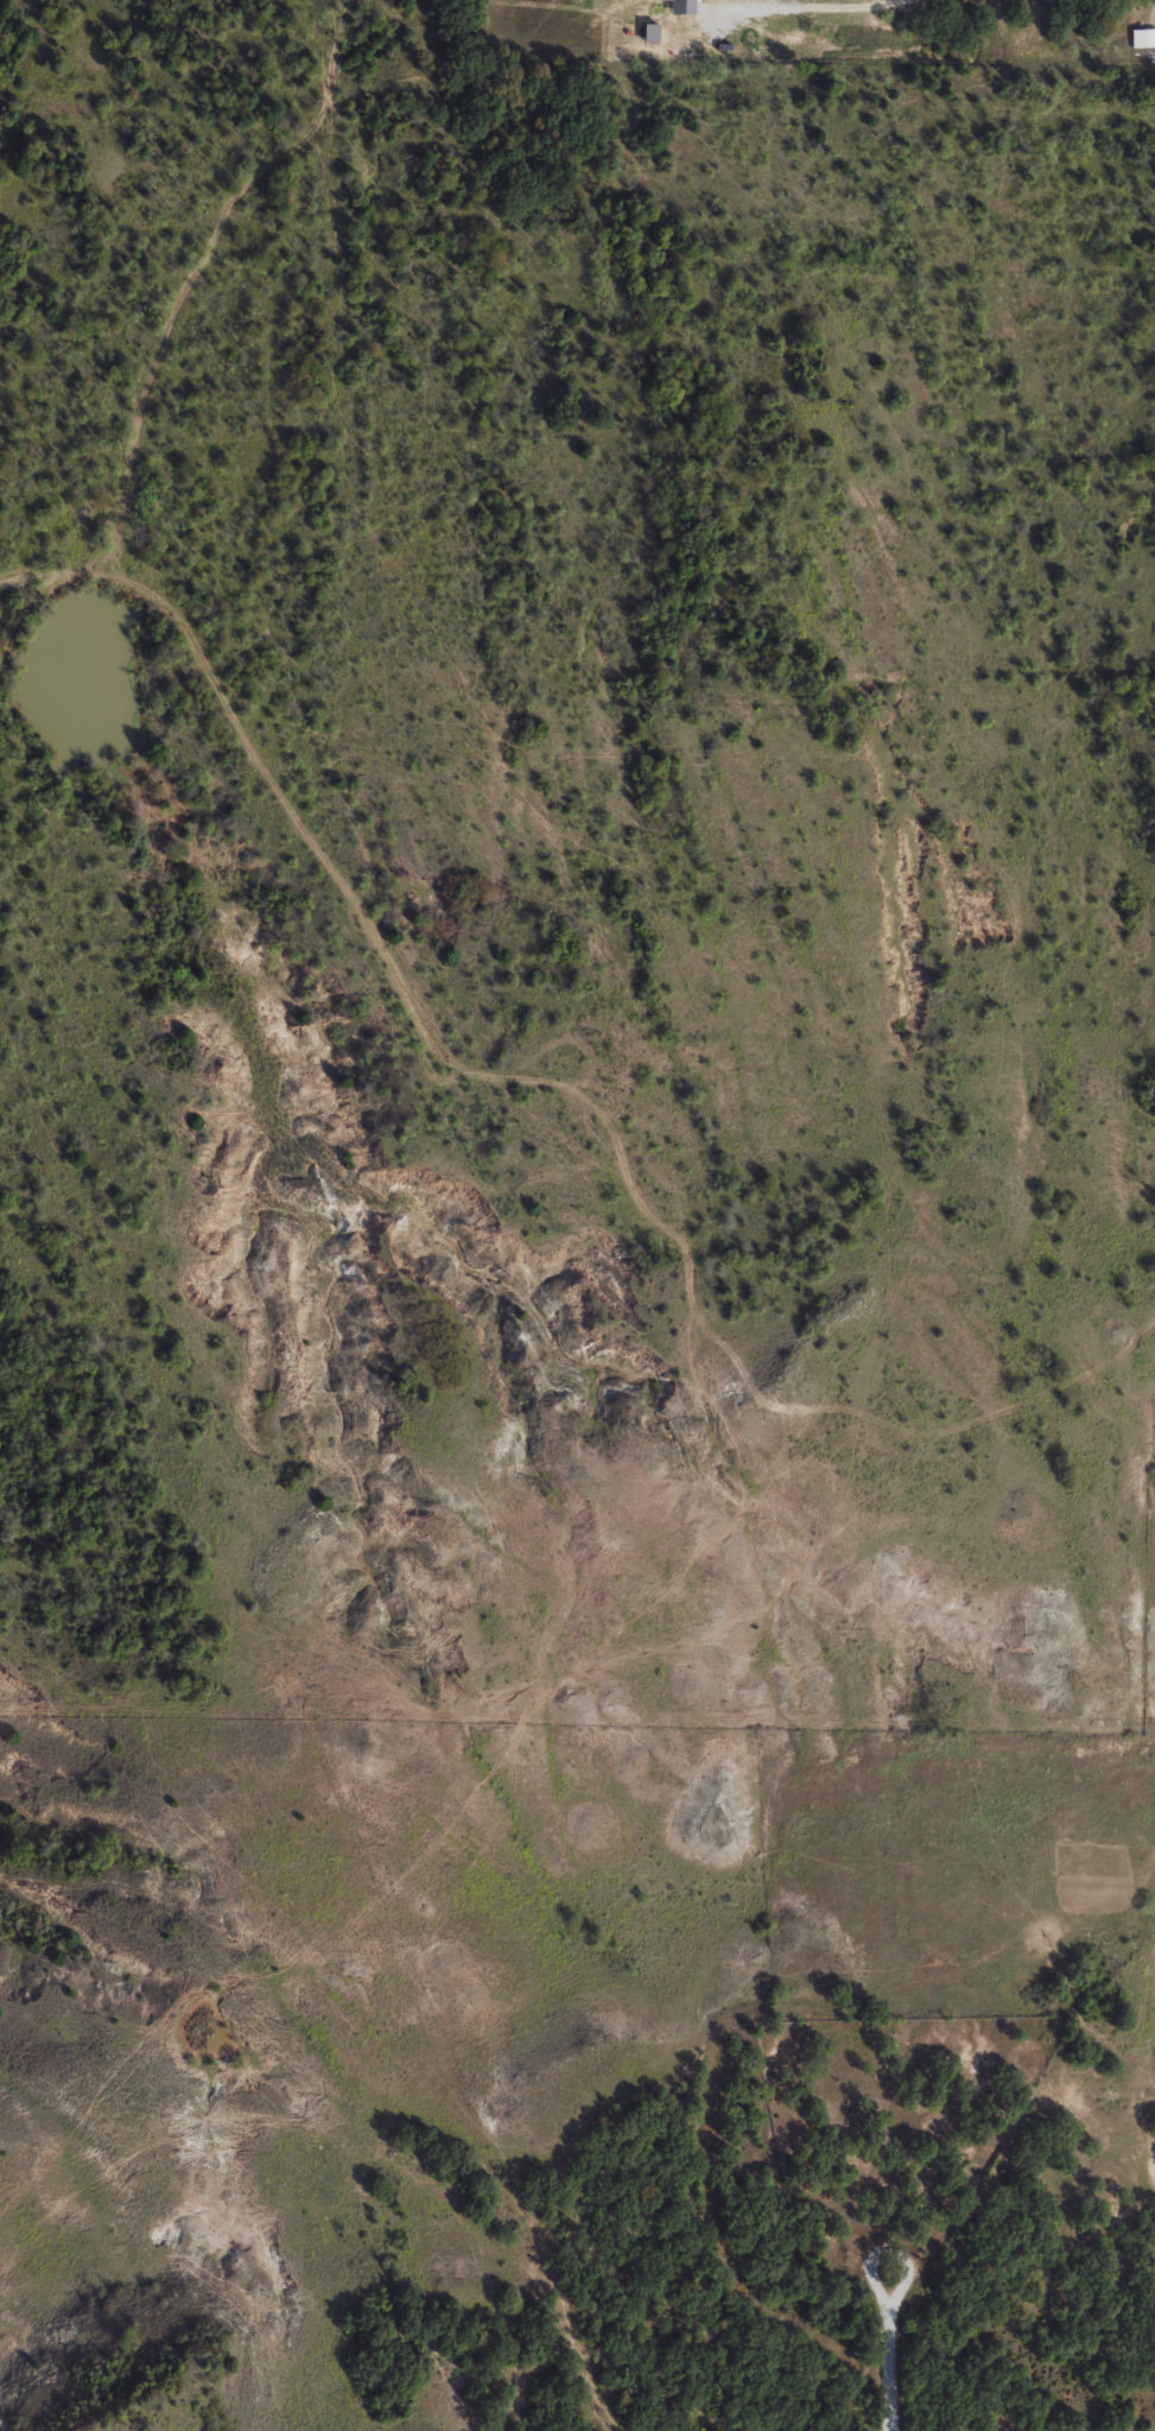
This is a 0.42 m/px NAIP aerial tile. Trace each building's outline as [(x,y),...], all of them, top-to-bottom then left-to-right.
[(1130,29),(1154,29),(1154,48),(1130,48),(1130,29)]
